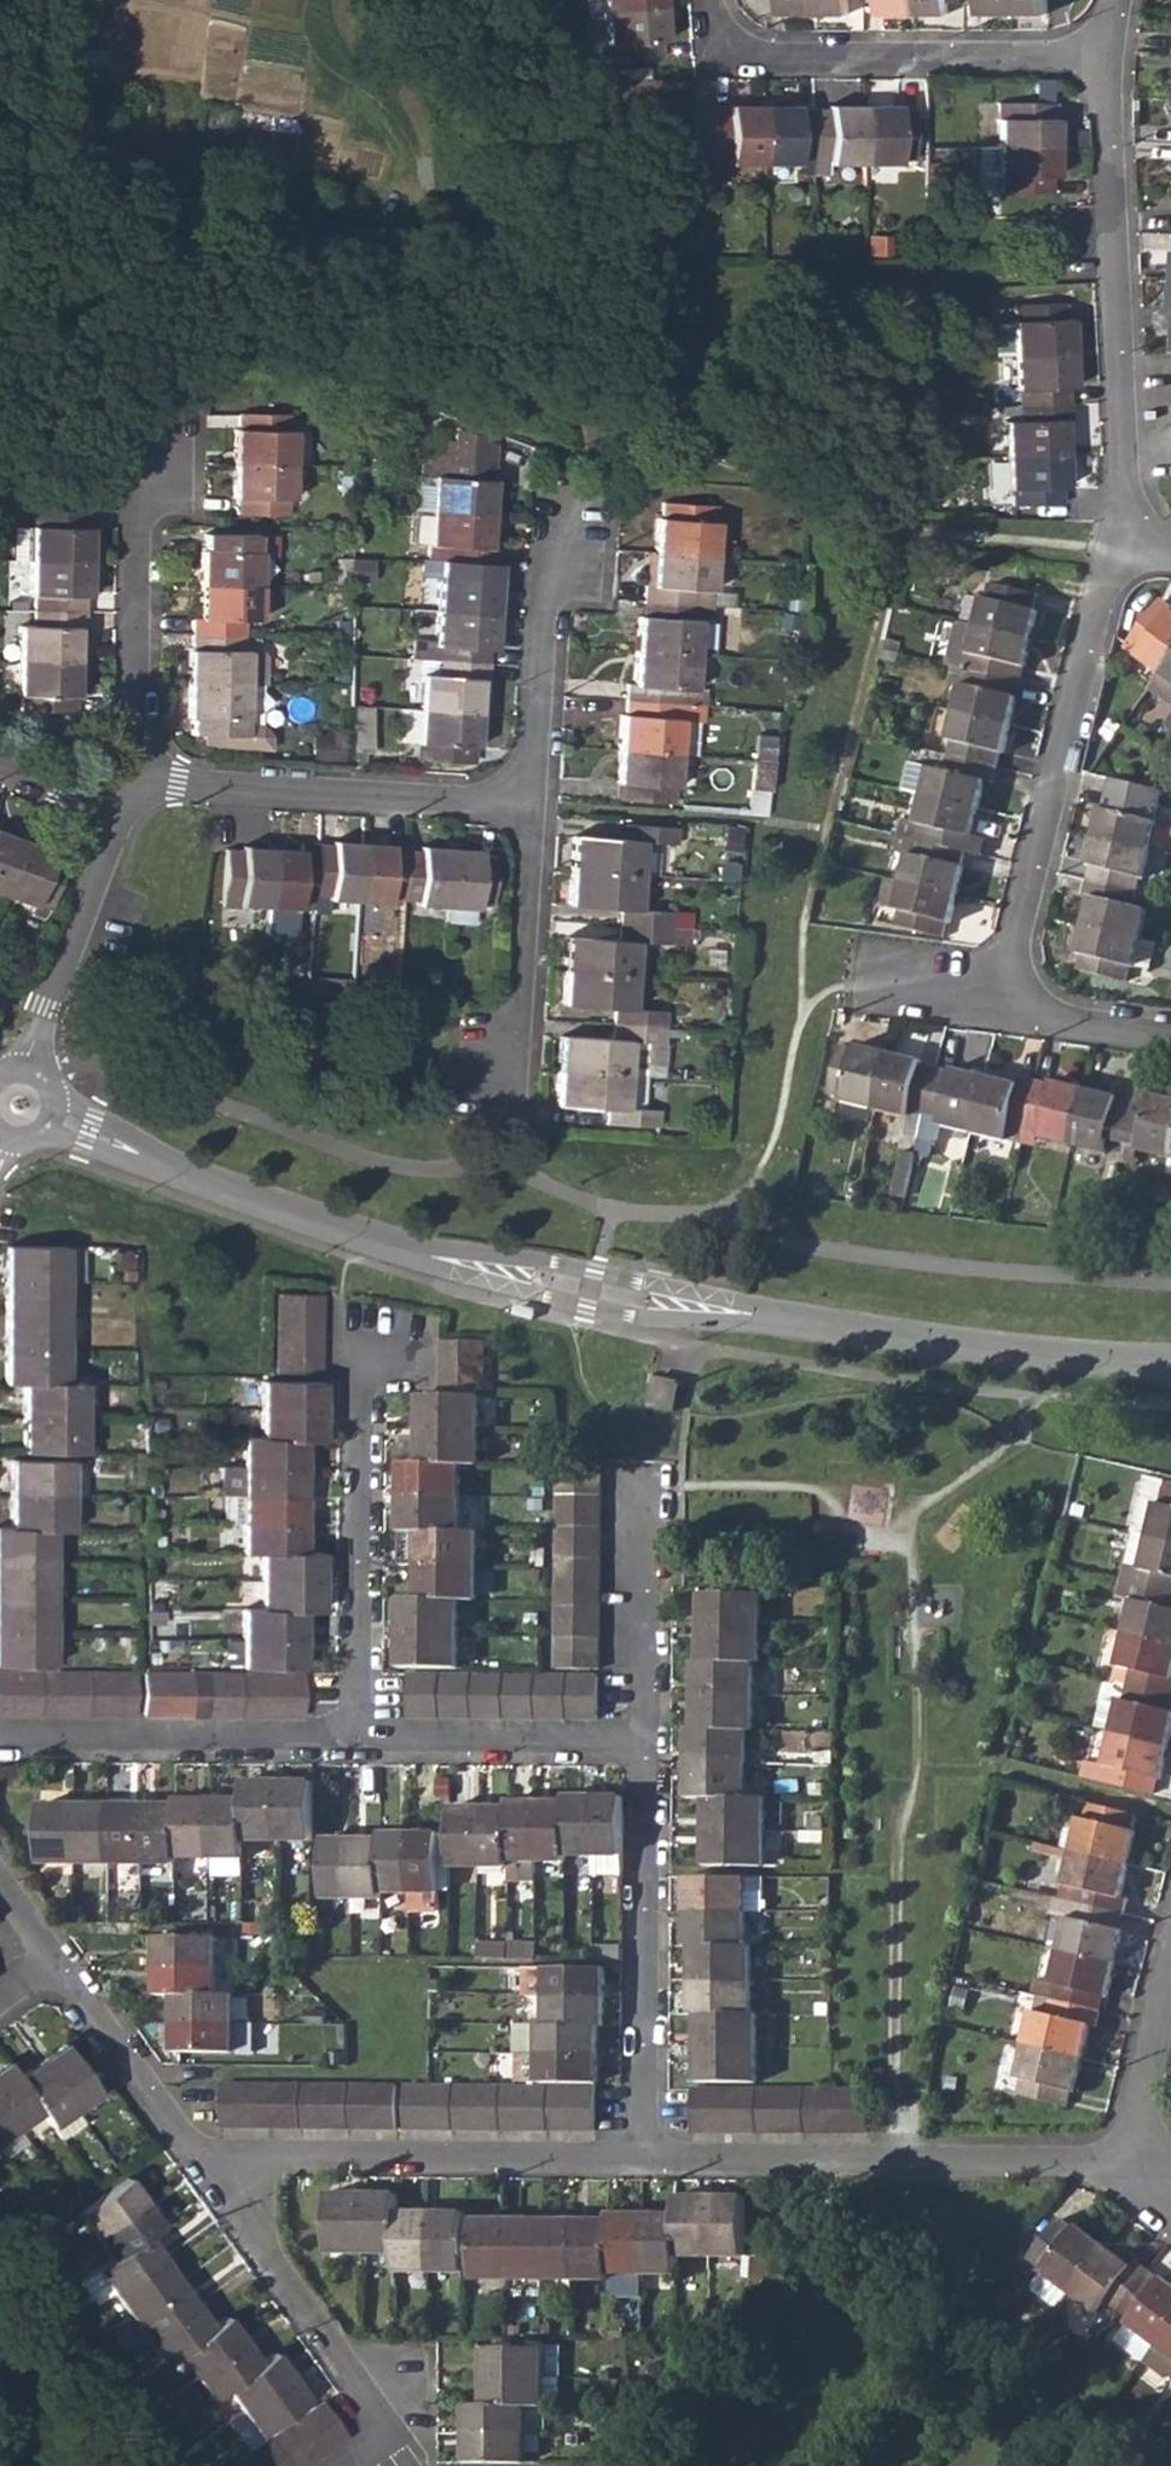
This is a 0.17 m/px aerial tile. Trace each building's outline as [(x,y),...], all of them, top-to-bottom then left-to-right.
[(601,0),(585,0),(586,12),(602,10),(601,0)] [(602,10),(661,5),(660,0),(601,0),(602,10)] [(779,10),(814,10),(814,0),(779,0),(779,10)] [(814,10),(848,10),(848,0),(814,0),(814,10)] [(879,9),(913,10),(913,0),(879,0),(879,9)] [(913,10),(948,9),(948,2),(948,0),(913,0),(913,10)] [(965,2),(978,2),(978,9),(1015,9),(1015,0),(965,0),(965,2)] [(1015,9),(1046,9),(1046,0),(1015,0),(1015,9)] [(609,43),(610,57),(662,52),(661,38),(664,38),(661,5),(602,10),(606,42),(609,43)] [(994,116),(994,144),(1054,143),(1053,116),(1049,115),(1049,100),(1000,100),(1000,115),(994,116)] [(726,158),(726,160),(761,160),(760,102),(727,103),(726,107),(711,106),(711,157),(713,157),(727,157),(726,158)] [(760,102),(761,160),(790,161),(796,160),(795,156),(811,156),(811,106),(796,105),(795,102),(760,102)] [(826,159),(826,160),(860,160),(860,102),(824,104),(823,107),(811,106),(811,156),(825,156),(826,159)] [(860,102),(860,160),(896,160),(895,156),(895,155),(899,155),(911,154),(911,105),(894,105),(895,102),(860,102)] [(1000,173),(1000,189),(1051,187),(1050,173),(1054,173),(1054,143),(994,144),(994,173),(1000,173)] [(796,160),(796,174),(811,174),(811,156),(795,156),(796,160)] [(1009,317),(1011,353),(1070,351),(1068,316),(1064,315),(1064,300),(1013,302),(1013,316),(1009,317)] [(1011,353),(1009,317),(991,318),(991,354),(1011,353)] [(1017,387),(1017,402),(1067,400),(1067,384),(1071,384),(1070,351),(1011,353),(1011,386),(1017,387)] [(1003,418),(1004,452),(1063,450),(1062,417),(1068,416),(1067,400),(1017,402),(1017,417),(1003,418)] [(232,461),(289,462),(289,426),(286,425),(286,411),(237,411),(237,426),(232,426),(232,461)] [(307,462),(307,426),(289,426),(289,462),(307,462)] [(420,456),(419,472),(432,473),(430,507),(489,511),(491,477),(488,476),(488,464),(489,458),(495,442),(462,430),(459,440),(435,438),(433,456),(420,456)] [(1010,486),(1010,502),(1061,501),(1061,484),(1064,484),(1063,450),(1004,452),(1005,485),(1010,486)] [(234,510),(286,510),(285,496),(290,495),(289,462),(232,461),(232,495),(235,496),(234,510)] [(408,506),(430,507),(432,473),(419,472),(410,470),(408,506)] [(652,550),(710,554),(712,517),(708,517),(709,502),(658,499),(658,513),(654,514),(652,550)] [(407,542),(428,542),(430,507),(408,506),(407,542)] [(489,511),(430,507),(428,542),(435,543),(443,544),(442,559),(493,562),(494,546),(488,545),(489,511)] [(34,524),(28,525),(27,558),(86,559),(87,525),(82,524),(82,508),(34,508),(34,524)] [(10,557),(27,558),(28,525),(10,525),(10,557)] [(200,546),(200,582),(256,583),(257,550),(254,549),(254,533),(203,532),(203,546),(200,546)] [(257,550),(270,550),(270,549),(271,534),(254,533),(254,549),(257,550)] [(428,542),(427,558),(442,559),(443,544),(435,543),(428,542)] [(644,549),(642,584),(651,583),(652,550),(644,549)] [(710,554),(652,550),(651,583),(642,584),(642,585),(641,598),(691,601),(693,585),(708,587),(710,554)] [(33,591),(33,608),(82,608),(82,592),(86,592),(86,559),(27,558),(27,592),(33,591)] [(427,558),(418,558),(417,573),(438,574),(442,573),(442,567),(442,559),(427,558)] [(436,608),(493,612),(495,577),(492,576),(493,562),(442,559),(442,567),(442,573),(438,574),(436,608)] [(193,616),(192,631),(242,631),(243,617),(255,617),(256,583),(200,582),(200,616),(193,616)] [(980,594),(974,622),(1032,636),(1038,609),(1033,607),(1036,594),(988,582),(986,595),(980,594)] [(693,585),(691,601),(707,602),(708,587),(693,585)] [(957,618),(974,622),(980,594),(963,590),(957,618)] [(635,648),(693,651),(694,616),(690,615),(691,601),(641,598),(641,611),(636,613),(635,648)] [(1160,671),(1170,656),(1170,607),(1169,611),(1155,600),(1124,639),(1140,652),(1138,654),(1160,671)] [(691,601),(690,615),(694,616),(706,617),(707,602),(691,601)] [(16,658),(75,658),(75,625),(82,625),(82,608),(33,608),(32,624),(18,624),(16,658)] [(437,658),(486,660),(486,646),(492,646),(493,612),(436,608),(434,642),(436,642),(438,642),(437,658)] [(951,662),(1017,678),(1020,662),(1026,663),(1032,636),(974,622),(957,618),(953,617),(943,660),(951,662)] [(188,680),(245,681),(263,680),(264,651),(259,646),(246,646),(242,646),(242,631),(192,631),(192,647),(188,647),(188,680)] [(422,642),(422,657),(437,658),(438,642),(436,642),(434,642),(422,642)] [(877,655),(890,658),(893,648),(879,645),(877,655)] [(625,697),(675,700),(676,684),(691,684),(693,651),(635,648),(633,681),(626,680),(625,697)] [(1160,671),(1170,679),(1170,656),(1160,671)] [(422,657),(421,673),(429,673),(436,674),(437,658),(422,657)] [(20,706),(71,707),(71,693),(74,692),(75,658),(16,658),(14,691),(21,692),(20,706)] [(419,708),(477,712),(479,677),(485,676),(486,660),(437,658),(436,674),(429,673),(421,673),(419,708)] [(953,707),(1011,722),(1019,694),(1013,693),(1017,678),(951,662),(946,678),(959,682),(953,707)] [(1160,671),(1148,688),(1170,704),(1170,702),(1170,679),(1160,671)] [(260,681),(245,681),(188,680),(187,715),(191,716),(190,731),(210,732),(210,744),(262,744),(262,731),(253,721),(253,706),(262,696),(260,687),(260,681)] [(691,684),(676,684),(675,700),(694,702),(700,702),(700,685),(691,684)] [(616,745),(676,749),(678,714),(674,714),(675,700),(625,697),(625,712),(619,712),(616,745)] [(694,702),(675,700),(674,714),(678,714),(676,749),(692,750),(693,719),(699,719),(700,702),(694,702)] [(417,741),(419,708),(394,706),(393,740),(417,741)] [(946,752),(996,764),(1000,750),(1004,751),(1011,722),(953,707),(946,737),(949,739),(946,752)] [(440,757),(470,759),(471,745),(473,744),(475,745),(477,712),(419,708),(417,741),(419,741),(420,741),(420,752),(419,756),(440,757)] [(345,736),(308,735),(307,763),(344,765),(345,736)] [(618,797),(669,800),(670,784),(675,784),(676,749),(616,745),(614,780),(620,781),(618,797)] [(921,792),(979,806),(985,779),(992,780),(996,764),(946,752),(943,766),(929,762),(921,792)] [(895,832),(964,849),(981,854),(985,839),(971,836),(979,806),(921,792),(914,821),(899,817),(895,832)] [(1093,833),(1151,847),(1158,820),(1155,819),(1158,805),(1108,792),(1107,796),(1105,805),(1101,804),(1100,804),(1094,829),(1093,833)] [(569,867),(638,872),(640,838),(673,841),(674,825),(623,822),(622,838),(570,834),(569,867)] [(20,838),(0,831),(0,892),(20,838)] [(900,878),(957,893),(965,863),(961,862),(964,850),(964,849),(895,832),(891,847),(906,852),(900,878)] [(1086,879),(1137,891),(1141,875),(1145,877),(1151,847),(1093,833),(1086,862),(1090,864),(1088,871),(1086,879)] [(45,915),(66,858),(50,853),(51,849),(20,838),(0,892),(0,893),(30,903),(28,910),(45,915)] [(325,896),(357,898),(360,841),(328,839),(327,842),(316,841),(313,891),(324,892),(325,896)] [(271,843),(267,903),(294,905),(294,890),(313,891),(316,841),(298,840),(297,846),(271,843)] [(675,843),(645,840),(643,861),(673,863),(675,843)] [(357,898),(384,901),(384,897),(401,897),(403,847),(387,846),(386,842),(360,841),(357,898)] [(236,901),(267,903),(271,843),(241,842),(240,848),(225,845),(222,897),(237,898),(236,901)] [(414,902),(445,903),(448,846),(418,844),(418,848),(403,847),(401,897),(415,898),(414,902)] [(448,846),(445,903),(473,904),(473,900),(488,902),(491,852),(476,851),(476,847),(448,846)] [(618,921),(669,924),(669,906),(636,905),(638,872),(569,867),(567,902),(618,906),(618,921)] [(906,926),(943,935),(945,919),(947,919),(950,920),(957,893),(900,878),(892,906),(893,906),(897,907),(893,923),(906,926)] [(1083,923),(1140,937),(1147,909),(1133,906),(1137,891),(1086,879),(1083,894),(1090,896),(1083,923)] [(292,919),(294,905),(267,903),(266,918),(292,919)] [(473,923),(473,904),(445,903),(444,921),(473,923)] [(563,967),(632,972),(633,938),(668,941),(669,924),(618,921),(617,936),(565,934),(563,967)] [(1116,978),(1124,980),(1129,964),(1134,965),(1140,937),(1083,923),(1077,951),(1080,952),(1078,959),(1076,967),(1116,978)] [(1140,937),(1134,965),(1152,969),(1158,941),(1140,937)] [(611,1021),(662,1024),(663,1008),(630,1006),(632,972),(563,967),(561,1004),(612,1006),(611,1021)] [(557,1068),(644,1074),(646,1040),(661,1040),(662,1024),(611,1021),(610,1036),(559,1034),(557,1068)] [(840,1099),(875,1107),(888,1050),(855,1043),(853,1046),(838,1043),(825,1090),(842,1093),(840,1099)] [(903,1131),(918,1135),(935,1066),(921,1062),(922,1058),(888,1050),(875,1107),(907,1115),(903,1131)] [(918,1135),(933,1138),(937,1123),(970,1130),(985,1074),(951,1066),(950,1070),(935,1066),(918,1135)] [(606,1121),(657,1123),(658,1107),(642,1105),(644,1074),(557,1068),(555,1101),(607,1104),(606,1121)] [(970,1130),(1005,1137),(1009,1123),(1023,1126),(1035,1078),(1020,1074),(1018,1082),(985,1074),(970,1130)] [(1036,1135),(1071,1143),(1084,1086),(1052,1078),(1051,1082),(1035,1078),(1023,1126),(1038,1130),(1036,1135)] [(1107,1137),(1123,1140),(1136,1092),(1125,1089),(1119,1088),(1118,1094),(1084,1086),(1071,1143),(1103,1150),(1107,1137)] [(1170,1154),(1170,1150),(1170,1096),(1150,1091),(1150,1096),(1136,1092),(1123,1140),(1137,1143),(1136,1147),(1170,1154)] [(1133,1157),(1136,1147),(1137,1143),(1123,1140),(1120,1154),(1133,1157)] [(5,1279),(62,1280),(63,1248),(4,1247),(5,1279)] [(4,1314),(62,1315),(62,1280),(5,1279),(4,1314)] [(277,1296),(277,1311),(319,1311),(319,1295),(277,1296)] [(277,1311),(277,1328),(319,1328),(319,1311),(277,1311)] [(5,1349),(62,1349),(62,1315),(4,1314),(5,1349)] [(277,1343),(319,1343),(319,1328),(277,1328),(277,1343)] [(441,1357),(485,1357),(485,1343),(442,1341),(441,1357)] [(277,1358),(319,1358),(319,1343),(277,1343),(277,1358)] [(22,1383),(62,1383),(62,1349),(5,1349),(5,1382),(22,1383)] [(441,1372),(484,1374),(485,1357),(441,1357),(441,1372)] [(277,1358),(277,1376),(318,1375),(319,1358),(277,1358)] [(441,1388),(484,1389),(484,1374),(441,1372),(441,1388)] [(648,1407),(671,1412),(677,1384),(654,1379),(648,1407)] [(22,1383),(22,1418),(79,1418),(79,1383),(62,1383),(22,1383)] [(261,1410),(319,1410),(319,1383),(277,1383),(261,1383),(261,1410)] [(420,1429),(478,1430),(479,1396),(441,1396),(420,1396),(420,1429)] [(261,1410),(261,1439),(301,1439),(319,1439),(319,1410),(261,1410)] [(22,1450),(79,1451),(79,1418),(22,1418),(22,1450)] [(420,1429),(419,1463),(461,1464),(478,1464),(478,1430),(420,1429)] [(243,1439),(243,1468),(301,1468),(301,1439),(261,1439),(243,1439)] [(8,1494),(67,1495),(67,1461),(9,1461),(8,1494)] [(82,1495),(82,1461),(67,1461),(67,1495),(82,1495)] [(460,1499),(461,1464),(419,1463),(402,1463),(401,1497),(460,1499)] [(557,1479),(600,1480),(600,1464),(557,1463),(557,1479)] [(243,1495),(301,1496),(301,1468),(243,1468),(243,1495)] [(600,1480),(557,1479),(557,1496),(600,1497),(600,1480)] [(1144,1480),(1131,1533),(1147,1536),(1155,1504),(1158,1506),(1161,1496),(1162,1489),(1163,1483),(1144,1480)] [(1162,1489),(1161,1496),(1158,1506),(1155,1504),(1147,1536),(1170,1541),(1170,1492),(1162,1489)] [(8,1494),(8,1528),(49,1529),(67,1529),(67,1495),(8,1494)] [(243,1495),(242,1524),(301,1525),(301,1496),(243,1495)] [(557,1509),(600,1510),(600,1497),(557,1496),(557,1509)] [(420,1532),(460,1532),(460,1499),(401,1497),(401,1531),(420,1532)] [(557,1527),(600,1528),(600,1510),(557,1509),(557,1527)] [(260,1552),(301,1553),(301,1525),(242,1524),(242,1552),(260,1552)] [(557,1527),(557,1544),(599,1544),(600,1528),(557,1527)] [(48,1564),(49,1529),(8,1528),(0,1529),(0,1563),(48,1564)] [(460,1532),(420,1532),(419,1565),(477,1565),(477,1532),(460,1532)] [(1139,1570),(1143,1570),(1140,1585),(1170,1592),(1170,1541),(1147,1536),(1139,1570)] [(556,1560),(599,1560),(599,1544),(557,1544),(556,1560)] [(260,1552),(260,1581),(318,1582),(318,1553),(301,1553),(260,1552)] [(556,1560),(556,1574),(599,1574),(599,1560),(556,1560)] [(48,1595),(48,1564),(0,1563),(0,1594),(48,1595)] [(419,1565),(419,1600),(459,1600),(477,1600),(477,1565),(419,1565)] [(1125,1581),(1140,1585),(1143,1570),(1139,1570),(1123,1566),(1120,1580),(1125,1581)] [(556,1574),(556,1590),(599,1591),(599,1574),(556,1574)] [(260,1581),(260,1609),(300,1609),(318,1609),(318,1582),(260,1581)] [(1125,1581),(1121,1598),(1131,1600),(1124,1631),(1170,1643),(1170,1592),(1140,1585),(1125,1581)] [(556,1606),(599,1606),(599,1591),(556,1590),(556,1606)] [(48,1630),(48,1595),(0,1594),(0,1629),(48,1630)] [(702,1627),(759,1628),(760,1594),(702,1594),(702,1627)] [(459,1634),(459,1600),(419,1600),(400,1599),(399,1633),(459,1634)] [(599,1606),(556,1606),(556,1622),(598,1624),(599,1606)] [(242,1636),(300,1637),(300,1609),(260,1609),(242,1609),(242,1636)] [(556,1637),(598,1638),(598,1624),(556,1622),(556,1637)] [(701,1661),(753,1660),(759,1661),(759,1628),(702,1627),(701,1661)] [(47,1663),(48,1630),(0,1629),(0,1662),(47,1663)] [(1170,1695),(1170,1643),(1124,1631),(1116,1666),(1130,1669),(1126,1684),(1170,1695)] [(408,1667),(458,1668),(458,1666),(459,1634),(399,1633),(399,1666),(408,1667)] [(242,1666),(243,1666),(300,1667),(300,1637),(242,1636),(242,1666)] [(598,1638),(556,1637),(556,1653),(598,1653),(598,1638)] [(556,1668),(598,1669),(598,1653),(556,1653),(556,1668)] [(695,1694),(753,1695),(753,1660),(701,1661),(695,1660),(695,1694)] [(5,1714),(22,1715),(22,1672),(5,1672),(5,1714)] [(22,1715),(38,1714),(38,1672),(22,1672),(22,1715)] [(38,1714),(55,1715),(54,1672),(38,1672),(38,1714)] [(55,1715),(72,1715),(72,1672),(54,1672),(55,1715)] [(72,1715),(87,1715),(87,1672),(72,1672),(72,1715)] [(87,1715),(104,1715),(104,1673),(87,1672),(87,1715)] [(104,1715),(119,1715),(119,1672),(104,1673),(104,1715)] [(119,1715),(133,1715),(133,1672),(119,1672),(119,1715)] [(142,1715),(157,1716),(157,1672),(142,1672),(142,1715)] [(157,1716),(174,1716),(174,1673),(157,1672),(157,1716)] [(174,1716),(191,1716),(191,1672),(174,1673),(174,1716)] [(191,1716),(208,1716),(207,1673),(191,1672),(191,1716)] [(208,1716),(223,1717),(223,1673),(207,1673),(208,1716)] [(223,1717),(239,1716),(239,1673),(223,1673),(223,1717)] [(239,1716),(254,1716),(253,1673),(239,1673),(239,1716)] [(254,1716),(270,1717),(269,1674),(253,1673),(254,1716)] [(270,1717),(285,1717),(284,1674),(269,1674),(270,1717)] [(284,1674),(285,1717),(301,1716),(301,1674),(284,1674)] [(408,1674),(407,1717),(423,1717),(423,1674),(408,1674)] [(423,1674),(423,1717),(440,1718),(440,1675),(423,1674)] [(440,1675),(440,1718),(456,1718),(456,1674),(440,1675)] [(456,1674),(456,1718),(471,1718),(471,1675),(456,1674)] [(471,1675),(471,1718),(487,1718),(488,1675),(471,1675)] [(487,1718),(502,1718),(503,1675),(488,1675),(487,1718)] [(503,1675),(502,1718),(518,1718),(518,1675),(503,1675)] [(518,1675),(518,1718),(535,1718),(535,1675),(518,1675)] [(535,1718),(552,1718),(553,1675),(535,1675),(535,1718)] [(553,1675),(552,1718),(566,1719),(566,1676),(553,1675)] [(582,1676),(581,1719),(597,1719),(598,1675),(582,1676)] [(566,1719),(581,1719),(582,1676),(566,1676),(566,1719)] [(1099,1701),(1093,1728),(1111,1732),(1168,1746),(1170,1734),(1170,1695),(1126,1684),(1123,1701),(1119,1700),(1117,1705),(1099,1701)] [(746,1728),(753,1728),(753,1695),(695,1694),(694,1728),(746,1728)] [(687,1728),(687,1763),(746,1763),(746,1728),(694,1728),(687,1728)] [(1111,1732),(1103,1765),(1107,1766),(1103,1782),(1153,1794),(1157,1779),(1160,1780),(1168,1746),(1111,1732)] [(705,1797),(746,1797),(746,1763),(687,1763),(687,1796),(705,1797)] [(1088,1779),(1103,1782),(1107,1766),(1103,1765),(1093,1763),(1088,1779)] [(244,1799),(243,1839),(277,1839),(278,1782),(244,1782),(244,1799)] [(278,1782),(277,1839),(311,1839),(311,1782),(278,1782)] [(565,1802),(564,1854),(595,1855),(595,1797),(565,1797),(565,1802)] [(595,1797),(595,1855),(622,1855),(622,1797),(595,1797)] [(704,1829),(763,1831),(763,1797),(746,1797),(705,1797),(704,1829)] [(176,1807),(176,1858),(209,1857),(209,1800),(176,1799),(176,1807)] [(209,1800),(209,1857),(243,1857),(243,1839),(244,1799),(209,1800)] [(508,1808),(507,1862),(536,1861),(536,1802),(508,1802),(508,1808)] [(564,1854),(565,1802),(536,1802),(536,1861),(564,1862),(564,1854)] [(1082,1818),(1079,1818),(1071,1850),(1128,1864),(1136,1832),(1132,1831),(1136,1815),(1086,1803),(1082,1818)] [(40,1862),(74,1862),(73,1805),(41,1805),(40,1862)] [(74,1862),(108,1863),(107,1806),(73,1805),(74,1862)] [(108,1863),(141,1864),(141,1806),(107,1806),(108,1863)] [(141,1864),(176,1864),(176,1858),(176,1807),(141,1806),(141,1864)] [(452,1866),(480,1867),(480,1808),(452,1807),(452,1866)] [(507,1862),(508,1808),(480,1808),(480,1867),(507,1867),(507,1862)] [(1058,1847),(1071,1850),(1079,1818),(1066,1815),(1058,1847)] [(704,1864),(763,1865),(763,1831),(704,1829),(704,1864)] [(382,1840),(381,1891),(411,1892),(411,1834),(382,1834),(382,1840)] [(411,1834),(411,1892),(439,1892),(439,1834),(411,1834)] [(325,1840),(324,1897),(353,1897),(354,1840),(325,1840)] [(381,1891),(382,1840),(354,1840),(353,1897),(381,1897),(381,1891)] [(1128,1864),(1071,1850),(1063,1884),(1078,1887),(1074,1904),(1124,1916),(1128,1899),(1120,1897),(1128,1864)] [(595,1874),(621,1874),(622,1855),(595,1855),(595,1874)] [(536,1861),(507,1862),(507,1867),(507,1877),(536,1877),(536,1875),(536,1861)] [(536,1875),(564,1876),(564,1862),(536,1861),(536,1875)] [(687,1910),(744,1910),(744,1878),(687,1878),(687,1910)] [(744,1878),(744,1910),(764,1910),(764,1878),(744,1878)] [(411,1910),(439,1910),(439,1892),(411,1892),(411,1910)] [(1058,1950),(1116,1964),(1123,1931),(1120,1931),(1124,1916),(1074,1904),(1057,1899),(1053,1915),(1066,1918),(1058,1950)] [(692,1946),(744,1946),(744,1910),(687,1910),(687,1945),(692,1946)] [(157,1967),(214,1967),(214,1938),(157,1938),(157,1967)] [(480,1957),(507,1958),(507,1940),(480,1940),(480,1957)] [(507,1958),(535,1958),(536,1940),(507,1940),(507,1958)] [(595,1957),(621,1958),(620,1946),(594,1946),(595,1957)] [(692,1978),(750,1979),(750,1946),(744,1946),(692,1946),(692,1978)] [(1055,1985),(1054,1991),(1051,2000),(1100,2013),(1104,1997),(1108,1998),(1116,1964),(1058,1950),(1050,1983),(1055,1985)] [(175,1995),(214,1996),(214,1967),(157,1967),(158,1995),(175,1995)] [(545,1997),(604,1998),(604,1969),(524,1969),(524,1996),(545,1997)] [(698,2014),(750,2014),(750,1979),(692,1978),(691,2014),(698,2014)] [(1036,1997),(1051,2000),(1054,1991),(1031,1984),(1029,1995),(1036,1997)] [(233,2024),(233,1995),(214,1996),(175,1995),(176,2023),(233,2024)] [(545,1997),(545,2025),(597,2026),(604,2026),(604,1998),(545,1997)] [(1036,1997),(1032,2012),(1047,2016),(1051,2000),(1036,1997)] [(1100,2013),(1051,2000),(1047,2016),(1032,2012),(1024,2045),(1082,2059),(1089,2025),(1096,2027),(1100,2013)] [(750,2014),(698,2014),(698,2048),(756,2048),(756,2015),(750,2014)] [(771,2015),(756,2015),(756,2048),(771,2049),(771,2015)] [(176,2053),(233,2053),(233,2024),(176,2023),(176,2053)] [(233,2053),(258,2053),(258,2024),(257,2024),(233,2024),(233,2053)] [(597,2056),(597,2026),(545,2025),(539,2025),(539,2055),(597,2056)] [(40,2061),(74,2108),(96,2092),(63,2045),(40,2061)] [(1017,2094),(1066,2105),(1070,2091),(1074,2093),(1082,2059),(1024,2045),(1017,2078),(1021,2079),(1017,2094)] [(698,2081),(756,2081),(756,2048),(698,2048),(698,2081)] [(517,2081),(595,2082),(597,2082),(597,2081),(597,2056),(539,2055),(518,2055),(517,2081)] [(40,2061),(17,2077),(61,2137),(84,2121),(74,2108),(40,2061)] [(40,2109),(17,2077),(7,2063),(0,2067),(0,2103),(16,2126),(40,2109)] [(223,2085),(222,2128),(237,2128),(237,2086),(223,2085)] [(237,2086),(237,2128),(253,2128),(252,2085),(237,2086)] [(252,2085),(253,2128),(269,2129),(268,2086),(252,2085)] [(268,2086),(269,2129),(286,2128),(285,2086),(268,2086)] [(285,2086),(286,2128),(302,2129),(301,2086),(285,2086)] [(301,2086),(302,2129),(315,2129),(316,2086),(301,2086)] [(316,2086),(315,2129),(332,2128),(332,2087),(316,2086)] [(348,2087),(349,2129),(364,2129),(365,2086),(348,2087)] [(365,2086),(364,2129),(380,2129),(380,2087),(365,2086)] [(332,2087),(332,2128),(349,2129),(348,2087),(332,2087)] [(380,2129),(396,2129),(396,2087),(380,2087),(380,2129)] [(405,2087),(405,2129),(421,2129),(421,2087),(405,2087)] [(421,2087),(421,2129),(437,2130),(437,2087),(429,2088),(421,2087)] [(437,2087),(437,2130),(455,2129),(455,2088),(437,2087)] [(455,2088),(455,2129),(470,2130),(470,2088),(455,2088)] [(470,2088),(470,2130),(486,2130),(486,2088),(470,2088)] [(486,2088),(486,2130),(503,2130),(503,2089),(486,2088)] [(518,2089),(518,2130),(535,2130),(535,2088),(518,2089)] [(535,2130),(550,2130),(550,2089),(535,2088),(535,2130)] [(692,2088),(691,2133),(710,2132),(709,2089),(698,2089),(692,2088)] [(503,2089),(503,2130),(518,2130),(518,2089),(503,2089)] [(550,2089),(550,2130),(566,2130),(566,2089),(550,2089)] [(566,2089),(566,2130),(580,2131),(580,2089),(566,2089)] [(580,2089),(580,2131),(595,2130),(595,2089),(580,2089)] [(709,2089),(710,2132),(724,2132),(724,2089),(709,2089)] [(724,2089),(724,2132),(741,2133),(741,2089),(724,2089)] [(741,2089),(741,2133),(758,2132),(758,2089),(741,2089)] [(758,2089),(758,2132),(773,2133),(773,2089),(758,2089)] [(773,2089),(773,2133),(789,2132),(789,2089),(773,2089)] [(789,2089),(789,2132),(805,2133),(806,2090),(789,2089)] [(806,2090),(805,2133),(821,2133),(822,2089),(806,2090)] [(822,2089),(821,2133),(838,2132),(839,2089),(829,2090),(822,2089)] [(839,2089),(838,2132),(853,2133),(854,2090),(839,2089)] [(854,2090),(853,2133),(867,2133),(867,2090),(854,2090)] [(16,2126),(0,2103),(0,2138),(16,2126)] [(78,2212),(95,2235),(142,2202),(126,2179),(78,2212)] [(329,2252),(360,2252),(361,2194),(329,2194),(329,2252)] [(360,2252),(396,2253),(397,2213),(397,2195),(361,2194),(360,2252)] [(675,2216),(675,2255),(709,2255),(710,2198),(676,2198),(675,2216)] [(709,2255),(744,2256),(744,2198),(710,2198),(709,2255)] [(95,2235),(111,2258),(145,2235),(159,2225),(142,2202),(95,2235)] [(430,2214),(397,2213),(396,2253),(396,2270),(429,2271),(430,2214)] [(430,2214),(429,2271),(463,2271),(464,2214),(430,2214)] [(608,2221),(607,2273),(641,2273),(643,2215),(608,2215),(608,2221)] [(675,2255),(675,2216),(643,2215),(641,2273),(674,2273),(675,2255)] [(1041,2271),(1067,2291),(1105,2244),(1079,2225),(1075,2228),(1063,2218),(1031,2259),(1043,2269),(1041,2271)] [(473,2277),(506,2278),(507,2221),(474,2220),(473,2277)] [(506,2278),(540,2278),(541,2221),(507,2221),(506,2278)] [(540,2278),(572,2278),(573,2221),(541,2221),(540,2278)] [(607,2273),(608,2221),(573,2221),(572,2278),(607,2279),(607,2273)] [(162,2259),(145,2235),(111,2258),(96,2270),(113,2293),(162,2259)] [(1078,2339),(1089,2348),(1117,2311),(1150,2270),(1138,2260),(1133,2265),(1105,2244),(1067,2291),(1097,2314),(1078,2339)] [(113,2293),(130,2317),(179,2283),(162,2259),(113,2293)] [(1155,2345),(1170,2325),(1170,2281),(1165,2277),(1161,2280),(1150,2270),(1117,2311),(1129,2321),(1126,2324),(1155,2345)] [(1030,2288),(1056,2307),(1067,2291),(1041,2271),(1030,2288)] [(130,2317),(146,2339),(195,2306),(179,2283),(130,2317)] [(177,2352),(211,2328),(195,2306),(146,2339),(163,2362),(177,2352)] [(211,2328),(177,2352),(193,2375),(242,2341),(226,2318),(211,2328)] [(1116,2338),(1144,2360),(1155,2345),(1126,2324),(1116,2338)] [(1170,2379),(1170,2325),(1155,2345),(1144,2360),(1142,2362),(1165,2380),(1170,2379)] [(225,2388),(259,2364),(242,2341),(193,2375),(210,2399),(225,2388)] [(547,2400),(561,2401),(565,2346),(551,2345),(547,2400)] [(486,2376),(543,2377),(544,2349),(486,2348),(486,2376)] [(259,2364),(225,2388),(241,2410),(289,2376),(273,2355),(259,2364)] [(241,2410),(258,2433),(306,2400),(289,2376),(241,2410)] [(486,2376),(485,2404),(525,2405),(543,2405),(543,2377),(486,2376)] [(308,2410),(332,2445),(346,2434),(322,2401),(308,2410)] [(525,2433),(525,2405),(485,2404),(468,2404),(467,2432),(525,2433)] [(296,2419),(320,2454),(332,2445),(308,2410),(296,2419)] [(282,2428),(307,2463),(320,2454),(296,2419),(282,2428)] [(290,2465),(302,2465),(307,2463),(282,2428),(270,2437),(290,2465)] [(467,2462),(525,2462),(525,2433),(467,2432),(467,2462)] [(272,2465),(290,2465),(270,2437),(258,2446),(272,2465)] [(253,2465),(272,2465),(258,2446),(245,2455),(253,2465)] [(233,2465),(253,2465),(245,2455),(231,2464),(233,2465)]
